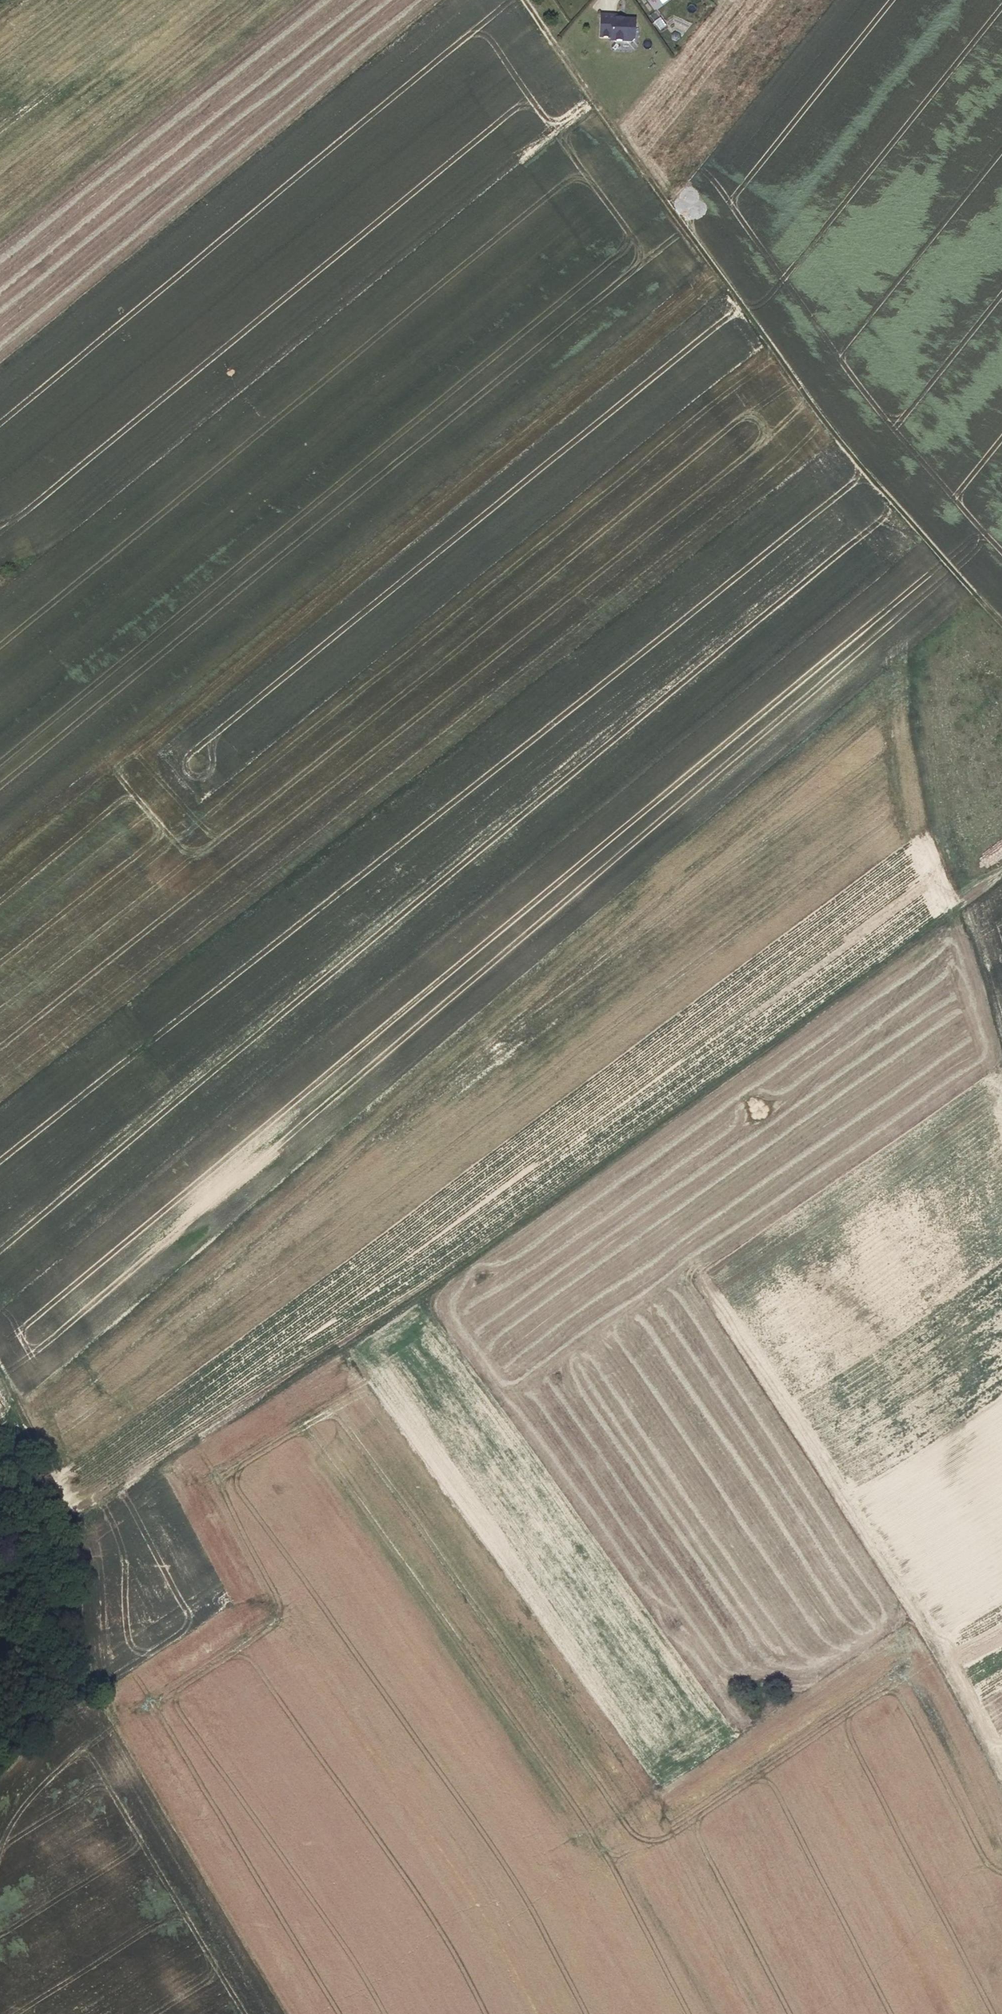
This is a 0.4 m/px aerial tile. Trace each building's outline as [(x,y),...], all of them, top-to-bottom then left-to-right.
[(634,39),(635,19),(623,18),(622,20),(616,19),(616,15),(601,14),(600,37),(611,37),(611,38),(613,40),(631,42),(634,39)]
